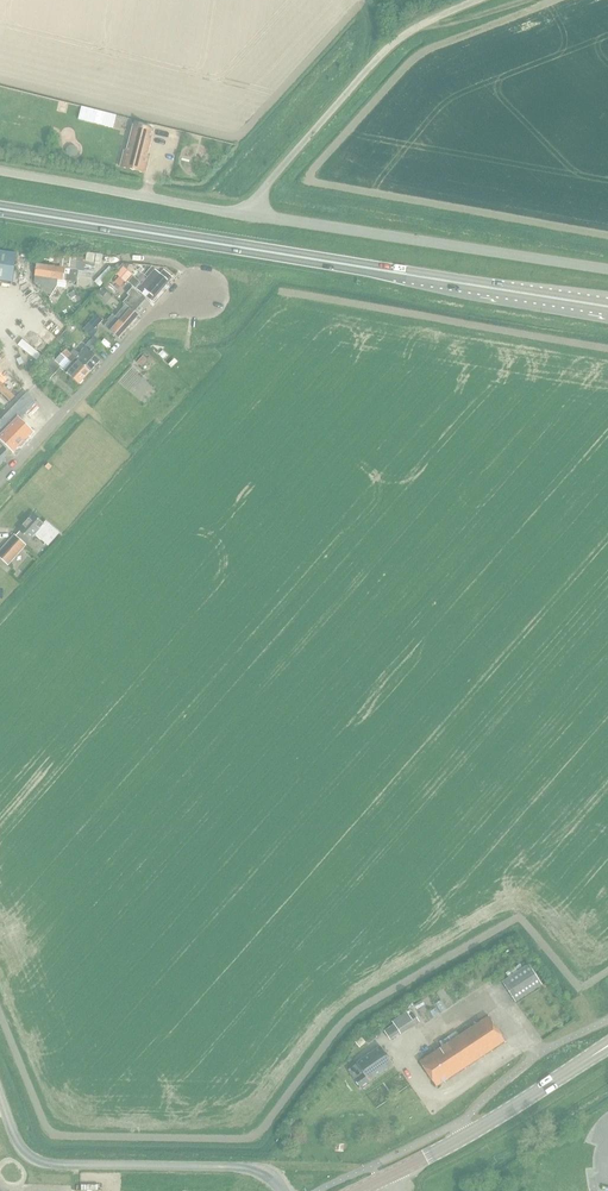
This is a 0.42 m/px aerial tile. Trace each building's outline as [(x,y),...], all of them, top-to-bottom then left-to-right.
[(94,123),(113,129),(116,116),(97,111),(94,123)] [(122,152),(117,168),(143,174),(147,158),(145,157),(152,131),(131,125),(124,152),(122,152)] [(0,251),(0,281),(12,283),(16,254),(0,251)] [(77,278),(92,281),(92,278),(93,278),(95,263),(76,260),(75,269),(67,268),(67,269),(64,269),(64,267),(36,263),(34,282),(49,297),(56,287),(57,280),(62,281),(63,276),(66,276),(65,281),(76,282),(77,271),(78,271),(77,278)] [(125,282),(132,275),(123,267),(120,270),(118,269),(115,273),(125,282)] [(161,271),(159,273),(154,269),(146,278),(151,283),(159,289),(169,277),(161,271)] [(159,289),(151,283),(146,278),(136,290),(149,301),(159,289)] [(117,289),(109,282),(105,287),(113,294),(115,296),(119,291),(117,290),(117,289)] [(107,292),(103,289),(99,293),(103,297),(107,292)] [(121,304),(124,307),(135,317),(147,303),(130,289),(125,295),(127,297),(121,304)] [(125,328),(135,317),(124,307),(114,318),(125,328)] [(96,314),(83,329),(92,337),(97,332),(94,329),(103,320),(96,314)] [(125,328),(114,318),(111,315),(102,326),(116,338),(125,328)] [(93,337),(86,345),(92,350),(99,342),(93,337)] [(41,355),(26,342),(21,347),(29,354),(27,357),(31,359),(33,357),(37,361),(41,355)] [(68,354),(87,371),(97,361),(83,349),(77,355),(71,350),(68,354)] [(87,371),(68,354),(63,350),(54,360),(51,357),(38,371),(48,380),(59,369),(76,383),(87,371)] [(141,355),(136,361),(140,365),(146,359),(141,355)] [(0,391),(0,392),(10,401),(15,396),(5,386),(0,391)] [(10,452),(30,431),(18,419),(33,403),(24,394),(4,415),(2,412),(0,414),(0,431),(1,432),(0,433),(0,442),(10,452)] [(43,522),(40,525),(30,516),(16,532),(27,541),(32,536),(45,547),(57,534),(43,522)] [(12,537),(0,550),(0,559),(10,568),(26,549),(12,537)] [(540,985),(526,965),(500,982),(513,1002),(540,985)] [(400,1034),(419,1022),(414,1013),(410,1016),(406,1011),(392,1021),(394,1025),(400,1033),(400,1034)] [(503,1042),(486,1017),(418,1062),(435,1087),(503,1042)] [(394,1025),(385,1031),(391,1039),(400,1033),(394,1025)] [(358,1046),(365,1041),(362,1037),(355,1042),(358,1046)] [(392,1064),(379,1046),(355,1063),(356,1065),(347,1071),(358,1086),(367,1080),(368,1081),(392,1064)] [(283,1133),(281,1143),(289,1144),(291,1135),(283,1133)] [(344,1151),(344,1144),(335,1143),(335,1151),(344,1151)]
